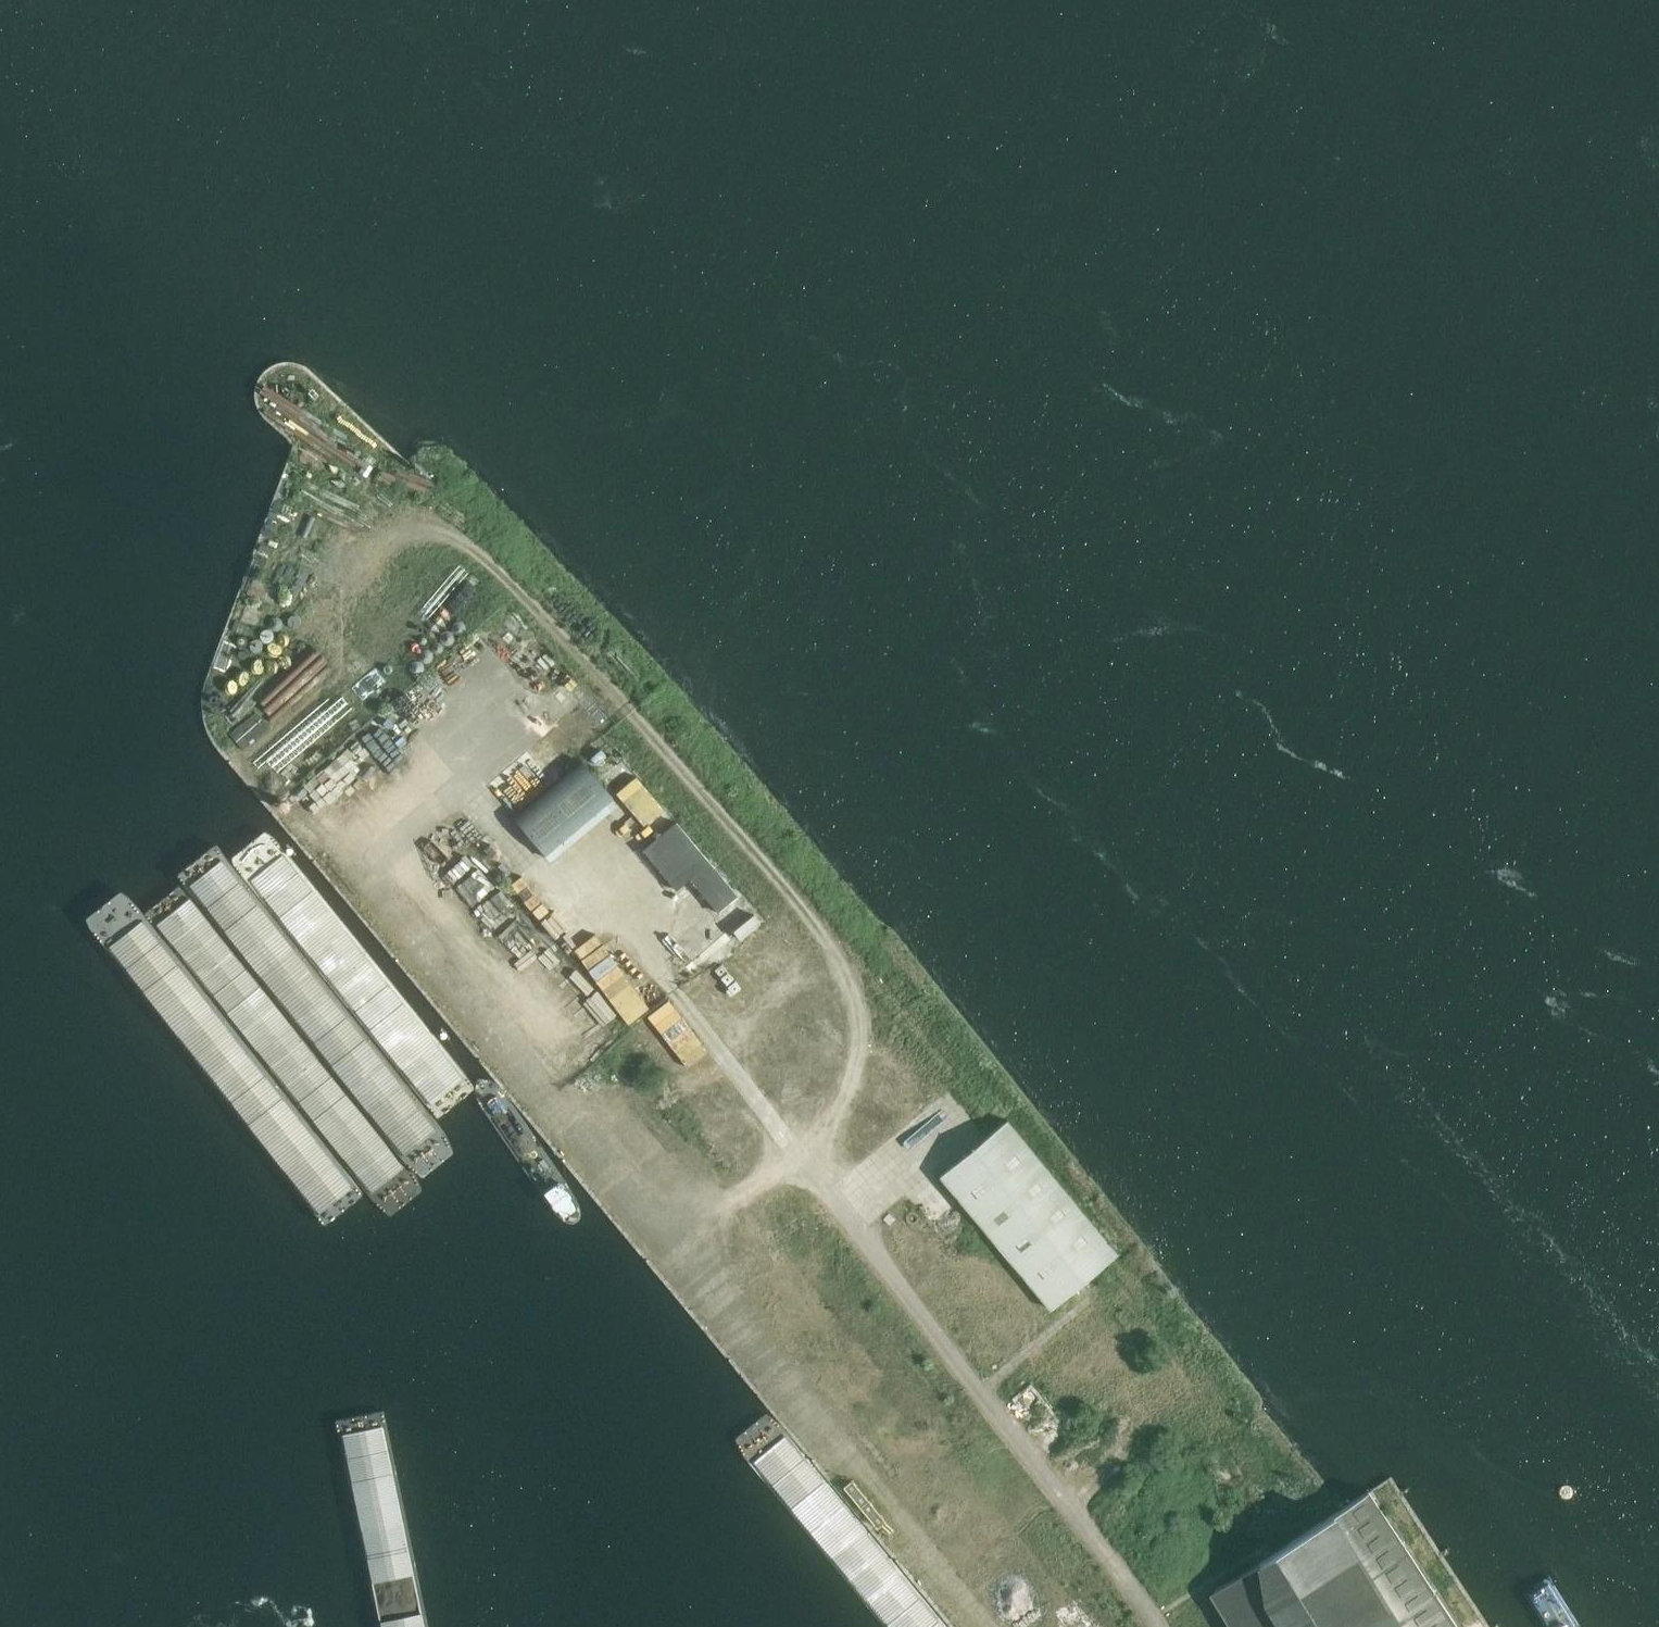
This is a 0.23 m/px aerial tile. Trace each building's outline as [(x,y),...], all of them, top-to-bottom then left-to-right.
[(546,855),(614,797),(583,761),(515,818),(546,855)] [(623,763),(604,779),(646,828),(665,812),(623,763)] [(678,826),(646,853),(681,894),(694,884),(718,913),(738,896),(678,826)] [(728,939),(714,922),(675,955),(689,972),(728,939)] [(652,1009),(611,960),(591,977),(632,1026),(652,1009)] [(1119,1254),(1007,1120),(990,1135),(941,1176),(1052,1309),(1119,1254)] [(1368,1492),(1351,1503),(1260,1563),(1216,1591),(1238,1626),(1456,1626),(1368,1492)]
